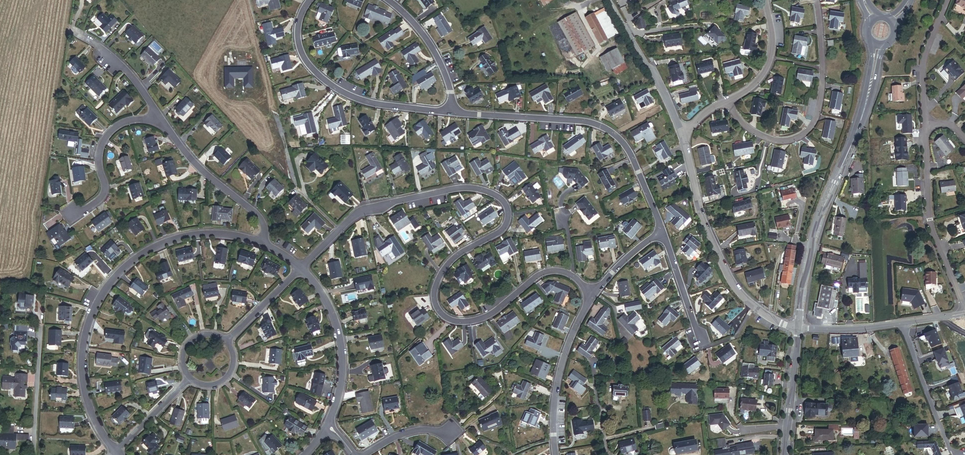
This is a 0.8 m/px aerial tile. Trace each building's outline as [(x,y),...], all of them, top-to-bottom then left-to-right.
[(669,7),(666,9),(667,12),(670,13),(672,13),(676,11),(674,8),(678,6),(679,7),(680,8),(681,7),(682,6),(681,4),(685,2),(684,0),(666,0),(669,7)] [(330,15),(331,15),(333,9),(321,4),(317,16),(317,17),(320,18),(320,19),(328,22),(330,15)] [(390,22),(393,15),(387,12),(387,11),(379,8),(375,7),(371,5),(367,14),(368,14),(367,17),(373,19),(374,17),(383,21),(384,20),(390,22)] [(747,22),(750,7),(738,5),(736,13),(737,13),(736,20),(747,22)] [(596,41),(614,32),(600,6),(582,15),(596,41)] [(800,18),(803,18),(804,10),(793,8),(792,16),(792,17),(791,22),(799,23),(800,18)] [(572,10),(555,19),(572,52),(589,43),(572,10)] [(839,21),(843,22),(845,13),(832,11),(831,20),(832,20),(831,27),(838,29),(839,21)] [(105,32),(117,20),(111,14),(107,18),(102,13),(97,19),(102,23),(99,26),(105,32)] [(443,36),(453,30),(445,17),(444,17),(443,14),(436,18),(438,21),(437,22),(441,27),(439,29),(443,36)] [(277,37),(286,35),(284,27),(275,29),(273,21),(265,23),(270,44),(278,42),(277,37)] [(132,38),(136,42),(143,34),(133,25),(126,33),(130,37),(132,38)] [(485,43),(493,39),(486,27),(478,31),(479,32),(470,37),(473,44),(483,39),(485,43)] [(725,38),(714,28),(707,35),(710,39),(714,42),(717,46),(725,38)] [(393,41),(399,37),(394,30),(380,39),(383,43),(384,42),(387,45),(389,49),(395,45),(393,41)] [(331,42),(337,40),(335,33),(330,34),(329,33),(321,35),(321,34),(317,35),(317,36),(313,37),(315,47),(332,43),(331,42)] [(757,46),(754,45),(756,35),(748,33),(744,49),(741,48),(741,51),(742,53),(749,55),(750,51),(752,51),(756,52),(757,46)] [(680,35),(664,38),(665,49),(681,46),(680,35)] [(805,56),(808,39),(796,37),(795,45),(793,54),(805,56)] [(412,65),(419,60),(415,53),(421,49),(417,43),(403,52),(407,58),(412,65)] [(350,55),(360,53),(358,44),(342,47),(339,48),(339,49),(338,51),(338,54),(340,55),(341,56),(343,56),(344,56),(344,58),(351,57),(350,55)] [(153,65),(160,57),(149,46),(141,54),(153,65)] [(618,62),(621,60),(614,47),(610,49),(618,62)] [(610,66),(618,62),(610,49),(603,53),(610,66)] [(610,66),(603,53),(597,56),(604,69),(610,66)] [(285,69),(294,67),(290,54),(281,57),(282,57),(273,60),(276,68),(284,66),(285,69)] [(85,66),(75,56),(70,62),(73,65),(71,67),(71,69),(75,73),(76,73),(79,71),(85,66)] [(490,76),(498,71),(494,66),(495,66),(492,62),(489,59),(486,56),(480,60),(482,63),(482,64),(490,76)] [(380,67),(380,66),(376,59),(359,69),(364,77),(372,71),(375,75),(382,70),(380,67)] [(946,73),(948,71),(950,75),(954,79),(962,71),(951,59),(942,68),(946,73)] [(625,66),(621,60),(618,62),(610,66),(614,73),(625,66)] [(699,74),(713,71),(711,61),(697,65),(699,74)] [(741,71),(742,71),(740,61),(725,64),(727,74),(728,74),(729,76),(729,78),(734,77),(735,81),(743,79),(741,71)] [(682,80),(684,79),(682,73),(681,74),(679,66),(670,68),(674,85),(682,83),(682,80)] [(175,86),(181,79),(169,68),(160,78),(165,83),(168,80),(175,86)] [(404,89),(408,87),(400,71),(399,71),(397,68),(390,71),(392,75),(391,75),(396,84),(391,86),(395,94),(402,90),(403,91),(404,90),(404,89)] [(798,79),(812,82),(814,73),(799,70),(798,79)] [(422,88),(436,80),(431,71),(417,80),(422,88)] [(98,95),(105,88),(100,82),(100,81),(97,78),(96,78),(92,75),(85,81),(90,86),(96,92),(98,95)] [(772,92),(781,94),(783,79),(775,77),(772,92)] [(299,98),(309,94),(304,81),(294,85),(295,86),(283,90),(286,100),(298,96),(299,98)] [(549,91),(545,83),(530,91),(535,99),(542,95),(546,102),(552,98),(549,91)] [(964,96),(964,83),(955,92),(960,98),(964,95),(964,96)] [(570,99),(583,91),(578,84),(565,92),(570,99)] [(522,94),(517,85),(510,89),(509,88),(497,93),(501,101),(507,98),(508,101),(522,94)] [(901,86),(891,86),(892,101),(903,101),(903,93),(901,93),(901,86)] [(654,100),(651,94),(647,87),(635,94),(639,101),(640,100),(645,98),(646,100),(648,103),(654,100)] [(696,87),(690,89),(691,93),(684,94),(684,95),(681,96),(682,103),(686,102),(698,100),(696,87)] [(471,103),(483,97),(479,88),(474,91),(473,88),(466,92),(467,94),(467,95),(471,103)] [(126,104),(128,106),(133,101),(124,91),(109,105),(117,113),(126,104)] [(831,108),(840,110),(843,94),(834,92),(831,108)] [(176,107),(183,114),(193,103),(186,96),(176,107)] [(611,114),(625,106),(620,98),(607,106),(611,114)] [(752,114),(760,116),(762,106),(765,107),(766,102),(763,102),(763,101),(755,99),(752,114)] [(97,117),(87,108),(86,108),(83,105),(82,105),(76,111),(76,112),(79,115),(86,121),(85,122),(89,125),(97,117)] [(339,126),(347,124),(342,105),(334,106),(337,117),(328,119),(330,127),(331,130),(339,128),(339,126)] [(791,118),(796,120),(798,112),(797,112),(792,111),(792,110),(785,108),(781,125),(789,127),(791,118)] [(303,133),(317,130),(312,111),(303,113),(303,114),(294,116),(296,124),(300,123),(303,133)] [(367,132),(368,133),(375,128),(372,123),(372,122),(370,118),(369,118),(366,114),(359,119),(364,127),(362,128),(365,133),(367,132)] [(216,131),(222,125),(212,115),(204,123),(208,127),(210,125),(216,131)] [(909,115),(895,116),(896,123),(900,123),(901,133),(910,133),(909,115)] [(397,136),(404,132),(400,126),(402,125),(396,117),(386,124),(391,132),(392,131),(396,138),(398,137),(397,136)] [(427,137),(433,132),(423,119),(417,124),(417,125),(414,127),(419,134),(422,131),(427,137)] [(713,133),(728,131),(726,120),(711,123),(713,133)] [(824,137),(833,139),(836,122),(827,120),(824,137)] [(651,138),(656,136),(649,121),(633,129),(637,138),(646,134),(649,133),(651,138)] [(455,139),(453,136),(460,132),(455,123),(440,131),(445,140),(449,138),(451,141),(455,139)] [(483,143),(490,139),(482,125),(475,129),(476,130),(469,134),(473,141),(480,138),(483,143)] [(513,140),(513,139),(521,134),(516,127),(507,132),(505,129),(498,132),(506,144),(513,140)] [(59,138),(78,142),(75,155),(80,155),(81,148),(82,139),(78,138),(79,133),(60,130),(59,138)] [(553,146),(547,134),(539,138),(540,140),(530,145),(534,152),(544,147),(546,150),(546,149),(548,153),(555,149),(553,146)] [(575,148),(581,144),(581,143),(585,141),(582,135),(578,137),(564,145),(568,152),(570,151),(571,154),(576,151),(575,148)] [(150,152),(159,149),(157,143),(156,144),(155,141),(153,137),(145,140),(150,152)] [(942,138),(934,145),(946,157),(953,150),(942,138)] [(666,157),(673,153),(666,140),(658,144),(659,146),(656,148),(658,152),(659,155),(663,152),(666,157)] [(608,153),(607,152),(614,149),(610,142),(603,146),(601,141),(593,145),(600,157),(608,153)] [(905,141),(894,142),(895,160),(906,159),(905,152),(905,141)] [(736,155),(754,152),(752,142),(734,145),(736,155)] [(220,160),(223,164),(231,156),(221,147),(215,153),(220,159),(220,160)] [(710,156),(708,147),(699,149),(702,166),(712,164),(712,163),(715,163),(716,161),(715,156),(713,155),(710,156)] [(89,149),(81,148),(80,155),(88,157),(89,149)] [(814,160),(816,151),(803,148),(802,157),(806,158),(805,164),(812,165),(813,160),(814,160)] [(428,169),(435,165),(431,158),(436,156),(433,150),(429,152),(431,155),(430,156),(428,153),(427,153),(426,150),(419,154),(424,162),(418,166),(421,173),(428,169)] [(781,171),(786,152),(776,150),(773,165),(774,166),(773,169),(774,171),(780,172),(781,171)] [(375,172),(382,168),(372,152),(365,156),(370,165),(362,170),(365,176),(371,173),(372,173),(375,172)] [(410,168),(404,157),(403,158),(402,156),(404,155),(402,152),(394,156),(397,161),(390,165),(394,173),(404,167),(406,170),(410,168)] [(321,172),(328,164),(320,156),(319,157),(314,153),(308,159),(309,160),(305,164),(311,169),(315,165),(321,172)] [(125,170),(134,168),(130,155),(121,158),(125,170)] [(462,167),(456,155),(449,159),(449,158),(442,161),(449,174),(456,171),(462,167)] [(486,171),(486,170),(492,167),(488,159),(482,162),(480,158),(472,162),(478,175),(486,171)] [(520,179),(526,174),(521,168),(522,167),(515,158),(504,167),(511,176),(515,173),(520,179)] [(251,178),(258,171),(246,159),(239,166),(239,167),(239,168),(243,172),(244,171),(251,178)] [(168,179),(178,176),(174,161),(169,163),(164,165),(168,179)] [(83,171),(84,171),(83,166),(73,167),(75,180),(84,179),(83,171)] [(608,188),(616,184),(610,173),(616,170),(614,166),(600,172),(608,188)] [(579,169),(565,167),(565,170),(564,172),(565,174),(565,176),(567,177),(569,178),(574,178),(575,180),(577,179),(578,180),(583,186),(589,181),(579,169)] [(663,185),(678,177),(674,169),(672,170),(671,168),(664,171),(666,174),(659,177),(663,185)] [(906,172),(905,172),(904,168),(896,168),(896,172),(895,172),(896,186),(906,185),(906,172)] [(748,186),(751,185),(749,178),(746,178),(745,174),(736,177),(742,194),(750,191),(748,186)] [(714,177),(706,179),(710,196),(718,194),(718,193),(721,192),(719,187),(717,188),(714,177)] [(861,192),(861,177),(854,177),(851,177),(852,182),(849,182),(849,185),(848,186),(848,188),(849,188),(850,192),(861,192)] [(272,191),(276,195),(283,187),(273,178),(266,186),(270,189),(272,191)] [(52,196),(61,195),(60,186),(61,186),(60,181),(51,182),(52,196)] [(345,201),(353,193),(340,181),(331,191),(336,196),(338,194),(345,201)] [(955,191),(954,182),(944,183),(940,183),(942,193),(955,191)] [(135,199),(145,196),(141,183),(130,186),(132,192),(133,192),(135,199)] [(542,196),(539,192),(540,191),(538,188),(537,189),(534,185),(532,183),(524,188),(526,191),(528,195),(527,195),(530,199),(530,198),(533,202),(542,196)] [(790,200),(801,197),(798,189),(797,189),(796,186),(791,188),(792,191),(788,192),(790,200)] [(633,197),(637,195),(633,187),(620,194),(624,202),(629,199),(630,200),(634,198),(633,197)] [(179,200),(197,200),(197,190),(179,190),(179,200)] [(300,212),(307,204),(296,194),(289,201),(296,208),(300,212)] [(586,195),(577,202),(581,208),(580,208),(584,213),(584,212),(586,214),(590,220),(599,212),(586,195)] [(905,210),(904,199),(906,199),(905,195),(893,196),(893,200),(894,200),(895,211),(905,210)] [(736,211),(754,205),(751,197),(734,202),(736,211)] [(471,213),(468,209),(474,205),(470,198),(464,202),(461,198),(455,202),(464,217),(471,213)] [(677,202),(668,205),(679,215),(674,220),(681,227),(686,222),(688,223),(694,216),(685,208),(684,209),(677,202)] [(221,219),(231,220),(232,210),(222,209),(220,209),(220,207),(214,207),(213,220),(221,221),(221,219)] [(479,216),(484,225),(498,216),(492,208),(479,216)] [(159,225),(171,219),(167,210),(166,211),(162,213),(155,216),(159,225)] [(315,223),(319,227),(325,221),(315,211),(302,224),(308,231),(315,223)] [(408,220),(403,211),(392,217),(393,221),(397,227),(405,223),(407,225),(411,223),(414,229),(419,226),(413,217),(408,220)] [(93,222),(99,231),(112,222),(109,218),(106,213),(93,222)] [(534,226),(534,225),(542,219),(539,216),(540,215),(538,213),(529,219),(525,214),(519,219),(528,231),(534,226)] [(791,224),(789,214),(777,216),(779,227),(791,224)] [(535,227),(545,219),(541,215),(540,215),(539,216),(542,219),(534,225),(534,226),(535,227)] [(460,233),(463,231),(457,222),(453,217),(450,220),(452,223),(444,229),(453,242),(457,239),(456,237),(461,234),(460,233)] [(830,231),(839,234),(844,220),(836,217),(830,231)] [(137,235),(145,230),(137,218),(129,224),(131,227),(131,228),(133,232),(134,231),(137,235)] [(634,231),(635,232),(642,224),(633,218),(628,224),(626,221),(624,221),(622,224),(625,227),(623,230),(631,236),(634,231)] [(397,227),(393,221),(392,221),(397,231),(407,225),(405,223),(397,227)] [(738,236),(754,231),(752,222),(735,226),(738,236)] [(66,231),(64,233),(63,231),(59,225),(46,234),(50,240),(54,237),(60,245),(70,238),(66,231)] [(444,244),(442,241),(437,234),(431,238),(428,233),(421,238),(430,250),(436,246),(438,249),(443,245),(444,245),(444,244)] [(610,245),(615,244),(613,234),(599,237),(600,247),(610,245)] [(685,249),(692,255),(692,254),(697,249),(702,242),(692,234),(686,241),(690,243),(685,249)] [(403,250),(394,235),(386,240),(386,241),(381,245),(376,237),(372,239),(376,247),(378,248),(378,247),(383,254),(388,251),(392,258),(403,250)] [(556,249),(564,248),(563,239),(562,239),(562,235),(548,237),(548,241),(547,241),(549,251),(556,251),(556,249)] [(356,257),(367,254),(363,237),(353,239),(356,257)] [(503,257),(517,250),(510,238),(502,242),(503,244),(496,247),(501,257),(503,257)] [(102,250),(109,258),(120,248),(113,240),(102,250)] [(586,254),(593,253),(591,240),(584,241),(584,245),(577,246),(579,260),(587,259),(586,254)] [(736,262),(751,259),(748,245),(732,249),(736,262)] [(180,261),(194,258),(191,247),(178,251),(180,261)] [(215,262),(224,264),(227,249),(217,247),(215,262)] [(781,263),(790,264),(793,249),(784,247),(781,263)] [(541,259),(540,257),(539,249),(534,250),(534,249),(529,250),(529,251),(524,252),(526,261),(541,259)] [(657,265),(661,262),(659,259),(660,258),(655,250),(641,260),(647,267),(655,262),(657,265)] [(238,261),(252,265),(255,255),(240,251),(238,261)] [(477,261),(481,268),(495,259),(490,252),(484,256),(482,253),(476,257),(478,260),(477,261)] [(83,270),(93,261),(86,253),(76,262),(83,270)] [(833,269),(837,260),(822,253),(818,263),(833,269)] [(262,268),(275,274),(279,266),(267,259),(262,268)] [(331,278),(342,275),(339,260),(328,262),(331,278)] [(698,274),(705,280),(716,268),(709,261),(708,263),(705,260),(700,266),(702,269),(698,274)] [(481,268),(477,261),(473,264),(477,271),(481,268)] [(787,283),(790,264),(781,263),(780,268),(778,281),(787,283)] [(474,274),(467,264),(459,270),(460,271),(458,272),(454,275),(459,283),(463,280),(465,283),(473,277),(472,275),(474,274)] [(747,282),(763,276),(760,267),(744,272),(747,282)] [(855,292),(864,291),(863,267),(856,267),(857,283),(855,283),(850,283),(845,284),(845,292),(850,292),(850,297),(856,297),(855,292)] [(69,287),(75,278),(61,269),(55,279),(59,282),(60,281),(69,287)] [(160,281),(172,277),(169,269),(157,274),(160,281)] [(935,285),(935,273),(926,273),(926,289),(927,290),(929,290),(930,289),(930,285),(935,285)] [(369,289),(374,288),(371,275),(355,279),(357,289),(369,286),(369,289)] [(658,292),(659,294),(666,288),(659,279),(652,285),(650,283),(643,289),(644,291),(643,292),(649,299),(656,294),(655,293),(657,292),(658,292)] [(132,287),(143,296),(149,288),(138,280),(132,287)] [(621,296),(630,294),(627,280),(618,282),(621,296)] [(565,296),(566,296),(569,289),(554,282),(545,283),(541,287),(546,293),(550,290),(558,293),(554,301),(562,304),(565,296)] [(220,296),(217,283),(203,285),(205,299),(220,296)] [(830,309),(832,290),(828,289),(828,287),(816,286),(814,304),(811,304),(810,312),(811,313),(811,317),(819,318),(820,309),(826,310),(826,309),(830,309)] [(178,307),(185,304),(183,299),(192,295),(189,288),(173,295),(178,307)] [(299,306),(308,299),(299,288),(290,295),(294,299),(295,301),(299,306)] [(232,300),(245,302),(247,292),(233,290),(232,300)] [(708,302),(714,308),(726,296),(720,290),(715,295),(710,290),(705,296),(710,300),(708,302)] [(918,292),(903,290),(901,301),(911,302),(914,309),(923,305),(920,299),(921,298),(918,292)] [(462,310),(468,305),(464,299),(465,299),(461,292),(448,301),(453,308),(458,304),(462,310)] [(22,304),(22,309),(28,309),(28,308),(34,309),(35,303),(36,303),(37,297),(31,296),(31,293),(22,293),(21,304),(22,304)] [(521,304),(527,312),(541,302),(536,294),(521,304)] [(121,311),(124,313),(130,306),(131,305),(120,297),(114,305),(117,308),(116,309),(116,311),(117,312),(119,312),(121,311)] [(640,300),(626,302),(627,311),(642,308),(640,300)] [(155,313),(164,307),(161,302),(155,307),(157,309),(154,311),(153,310),(148,314),(152,319),(157,316),(155,313)] [(606,327),(600,323),(612,309),(605,304),(602,308),(601,308),(593,318),(591,316),(586,322),(601,334),(606,327)] [(130,306),(124,313),(127,316),(131,315),(133,312),(132,308),(130,306)] [(71,321),(72,307),(62,307),(61,321),(66,321),(71,321)] [(160,321),(169,314),(164,307),(155,313),(157,316),(160,321)] [(358,318),(367,317),(365,307),(361,308),(361,309),(353,311),(354,319),(358,318)] [(428,319),(432,316),(428,310),(424,313),(420,307),(411,314),(418,324),(423,320),(424,322),(429,319),(428,319)] [(675,320),(679,315),(669,307),(665,312),(666,312),(661,319),(667,324),(672,317),(675,320)] [(553,326),(563,330),(569,316),(568,316),(562,313),(563,311),(560,310),(553,326)] [(509,327),(510,328),(520,321),(513,311),(499,322),(505,330),(509,327)] [(636,330),(631,325),(639,318),(634,311),(628,317),(624,313),(616,320),(629,335),(636,330)] [(268,338),(276,333),(270,321),(271,320),(269,316),(264,318),(264,320),(265,324),(261,325),(262,327),(261,327),(266,337),(267,336),(268,338)] [(319,329),(319,328),(318,324),(319,324),(318,320),(316,321),(315,316),(307,319),(311,331),(313,331),(319,329)] [(726,334),(733,326),(723,316),(716,324),(726,334)] [(28,328),(15,328),(14,333),(11,336),(11,341),(12,342),(12,347),(19,347),(19,344),(22,342),(27,342),(27,336),(28,336),(28,328)] [(54,345),(60,346),(61,331),(50,330),(49,344),(49,345),(54,345)] [(123,340),(124,340),(125,332),(107,330),(106,337),(116,339),(115,343),(123,344),(123,340)] [(944,346),(938,330),(928,334),(930,341),(932,341),(935,349),(944,346)] [(163,346),(167,340),(164,338),(160,336),(153,332),(150,337),(151,338),(147,344),(153,348),(157,342),(163,346)] [(542,342),(541,342),(544,335),(536,332),(534,338),(529,337),(526,343),(539,349),(542,342)] [(372,348),(384,346),(381,334),(369,337),(372,348)] [(842,356),(858,355),(856,335),(840,337),(842,356)] [(484,343),(485,344),(494,338),(493,336),(484,343)] [(594,350),(593,350),(599,340),(592,336),(586,345),(583,343),(578,350),(589,357),(594,350)] [(683,343),(684,342),(678,336),(666,347),(671,353),(672,352),(675,356),(681,350),(680,350),(686,345),(683,343)] [(458,350),(465,346),(460,338),(454,342),(452,338),(445,342),(452,354),(458,350)] [(501,347),(494,338),(485,344),(484,343),(482,339),(475,344),(483,355),(492,349),(494,352),(501,347)] [(772,341),(767,340),(766,346),(764,346),(762,353),(761,353),(760,358),(769,360),(769,358),(765,357),(766,352),(770,353),(771,343),(772,341)] [(424,360),(432,355),(423,341),(421,342),(419,344),(410,350),(419,361),(423,359),(424,360)] [(306,362),(305,357),(313,355),(311,344),(310,344),(310,342),(307,343),(307,345),(295,347),(296,352),(292,353),(294,359),(297,358),(299,363),(300,364),(305,363),(306,362)] [(725,362),(726,364),(740,353),(733,343),(731,344),(738,352),(725,362)] [(779,345),(771,343),(770,353),(769,358),(777,359),(779,345)] [(725,362),(738,352),(731,344),(719,353),(725,362)] [(271,364),(280,365),(282,350),(272,349),(271,364)] [(906,394),(914,392),(901,349),(893,352),(906,394)] [(952,366),(946,350),(936,354),(942,370),(952,366)] [(118,367),(119,359),(111,358),(111,356),(98,354),(96,365),(102,366),(102,365),(118,367)] [(686,364),(692,372),(704,364),(698,356),(686,364)] [(139,373),(150,374),(152,358),(141,357),(139,373)] [(546,368),(549,369),(551,365),(537,360),(532,373),(543,377),(546,368)] [(57,375),(68,376),(69,363),(58,362),(57,375)] [(388,371),(388,370),(388,367),(387,366),(383,367),(382,362),(371,365),(373,373),(369,374),(368,375),(369,379),(370,380),(374,379),(374,380),(386,377),(384,372),(388,371)] [(760,377),(761,366),(756,365),(756,367),(751,367),(751,365),(745,364),(744,374),(749,374),(749,376),(754,377),(754,376),(760,377)] [(773,385),(775,374),(773,374),(773,369),(768,368),(765,384),(773,385)] [(25,385),(25,382),(25,378),(28,378),(28,371),(16,370),(16,374),(12,374),(11,373),(3,372),(3,386),(9,386),(9,384),(15,385),(15,393),(26,394),(26,385),(25,385)] [(312,391),(321,393),(327,373),(318,370),(312,391)] [(581,394),(585,388),(581,386),(586,380),(575,371),(570,377),(575,381),(571,386),(581,394)] [(263,392),(274,391),(274,377),(263,377),(263,392)] [(474,384),(486,397),(493,390),(481,377),(474,384)] [(149,392),(159,390),(156,381),(147,384),(149,392)] [(517,396),(525,400),(531,384),(524,381),(522,386),(517,384),(517,385),(515,389),(514,393),(518,394),(517,396)] [(107,393),(121,391),(120,383),(115,383),(116,384),(111,385),(111,384),(106,385),(107,393)] [(962,394),(958,383),(950,386),(955,400),(960,398),(958,395),(962,394)] [(696,399),(697,386),(672,384),(672,394),(677,394),(677,395),(682,396),(683,392),(684,392),(684,393),(688,393),(688,394),(687,401),(690,402),(690,404),(698,405),(698,399),(696,399)] [(613,396),(627,397),(628,387),(623,387),(623,385),(619,385),(619,386),(614,386),(613,396)] [(64,398),(69,398),(70,387),(64,387),(64,386),(59,386),(59,387),(54,387),(54,397),(59,398),(59,399),(64,399),(64,398)] [(730,390),(715,389),(715,399),(730,399),(730,390)] [(363,412),(373,410),(369,391),(356,394),(358,401),(360,400),(363,412)] [(239,403),(251,411),(257,401),(246,393),(239,403)] [(317,400),(302,393),(297,402),(312,409),(317,400)] [(394,408),(400,408),(398,396),(384,399),(386,410),(390,409),(394,408)] [(741,410),(757,412),(758,402),(743,400),(741,410)] [(827,414),(827,409),(827,403),(806,402),(805,415),(815,415),(815,413),(827,414)] [(199,419),(210,419),(210,404),(198,405),(199,419)] [(120,424),(130,414),(122,407),(113,416),(120,424)] [(171,422),(181,425),(185,411),(175,408),(171,422)] [(522,420),(535,425),(541,412),(532,408),(530,412),(529,412),(526,410),(522,420)] [(491,427),(498,424),(497,423),(502,421),(498,412),(491,415),(491,417),(480,421),(481,424),(480,424),(481,427),(482,427),(483,430),(485,429),(486,431),(491,429),(491,427)] [(725,415),(711,416),(712,426),(720,425),(724,431),(732,426),(725,415)] [(224,431),(239,427),(236,416),(222,420),(224,431)] [(63,427),(76,428),(76,417),(63,417),(63,427)] [(308,426),(292,417),(286,427),(291,430),(290,432),(296,435),(297,433),(302,436),(308,426)] [(582,431),(594,429),(592,420),(577,422),(577,419),(572,420),(575,435),(583,433),(582,431)] [(369,437),(368,436),(378,430),(372,420),(357,429),(363,440),(369,437)] [(929,437),(929,424),(916,424),(916,437),(929,437)] [(11,437),(11,435),(12,425),(4,425),(4,431),(0,434),(0,450),(3,450),(4,449),(6,449),(6,450),(13,450),(14,450),(14,441),(18,441),(18,437),(11,437)] [(833,429),(839,429),(839,425),(829,425),(829,429),(815,429),(815,435),(813,435),(813,440),(817,440),(817,438),(833,439),(833,429)] [(151,433),(145,440),(152,446),(150,448),(154,452),(162,444),(158,440),(161,437),(155,431),(152,434),(151,433)] [(275,452),(283,445),(273,435),(265,442),(275,452)] [(726,445),(725,439),(717,440),(718,448),(722,448),(722,451),(736,448),(736,446),(729,447),(729,446),(726,447),(726,445)] [(437,451),(419,440),(413,451),(418,454),(420,451),(427,454),(434,454),(437,451)] [(676,454),(697,451),(695,440),(674,444),(675,449),(676,454)] [(476,454),(478,454),(487,447),(481,441),(471,450),(476,454)] [(637,451),(634,441),(620,446),(623,454),(625,454),(637,451)] [(939,442),(918,442),(918,446),(920,446),(921,449),(935,449),(937,454),(944,454),(939,442)] [(87,445),(69,445),(69,454),(86,454),(87,445)] [(754,453),(752,446),(736,448),(737,454),(742,454),(754,453)] [(889,454),(895,454),(893,446),(887,448),(889,454)]
